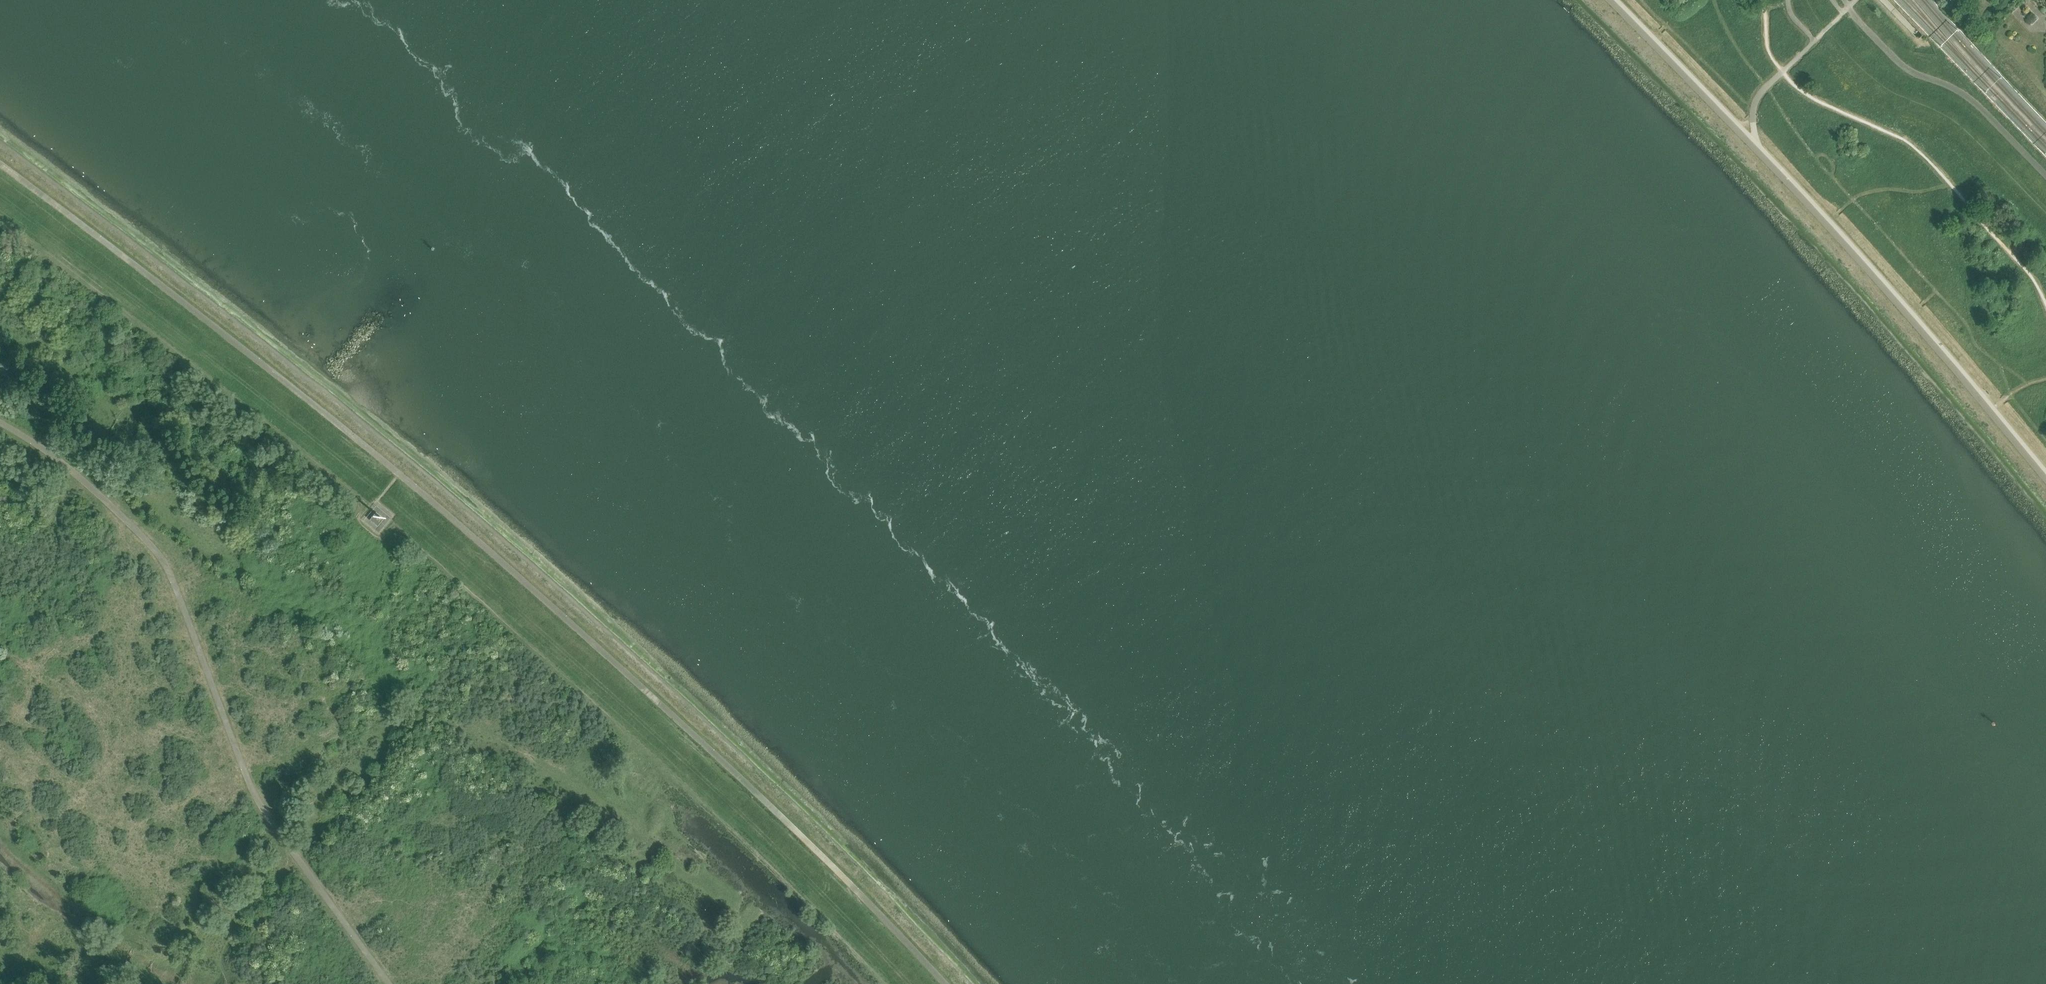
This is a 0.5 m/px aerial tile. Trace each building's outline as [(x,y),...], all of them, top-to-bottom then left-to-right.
[(377,527),(384,519),(376,512),(370,520),(377,527)]
